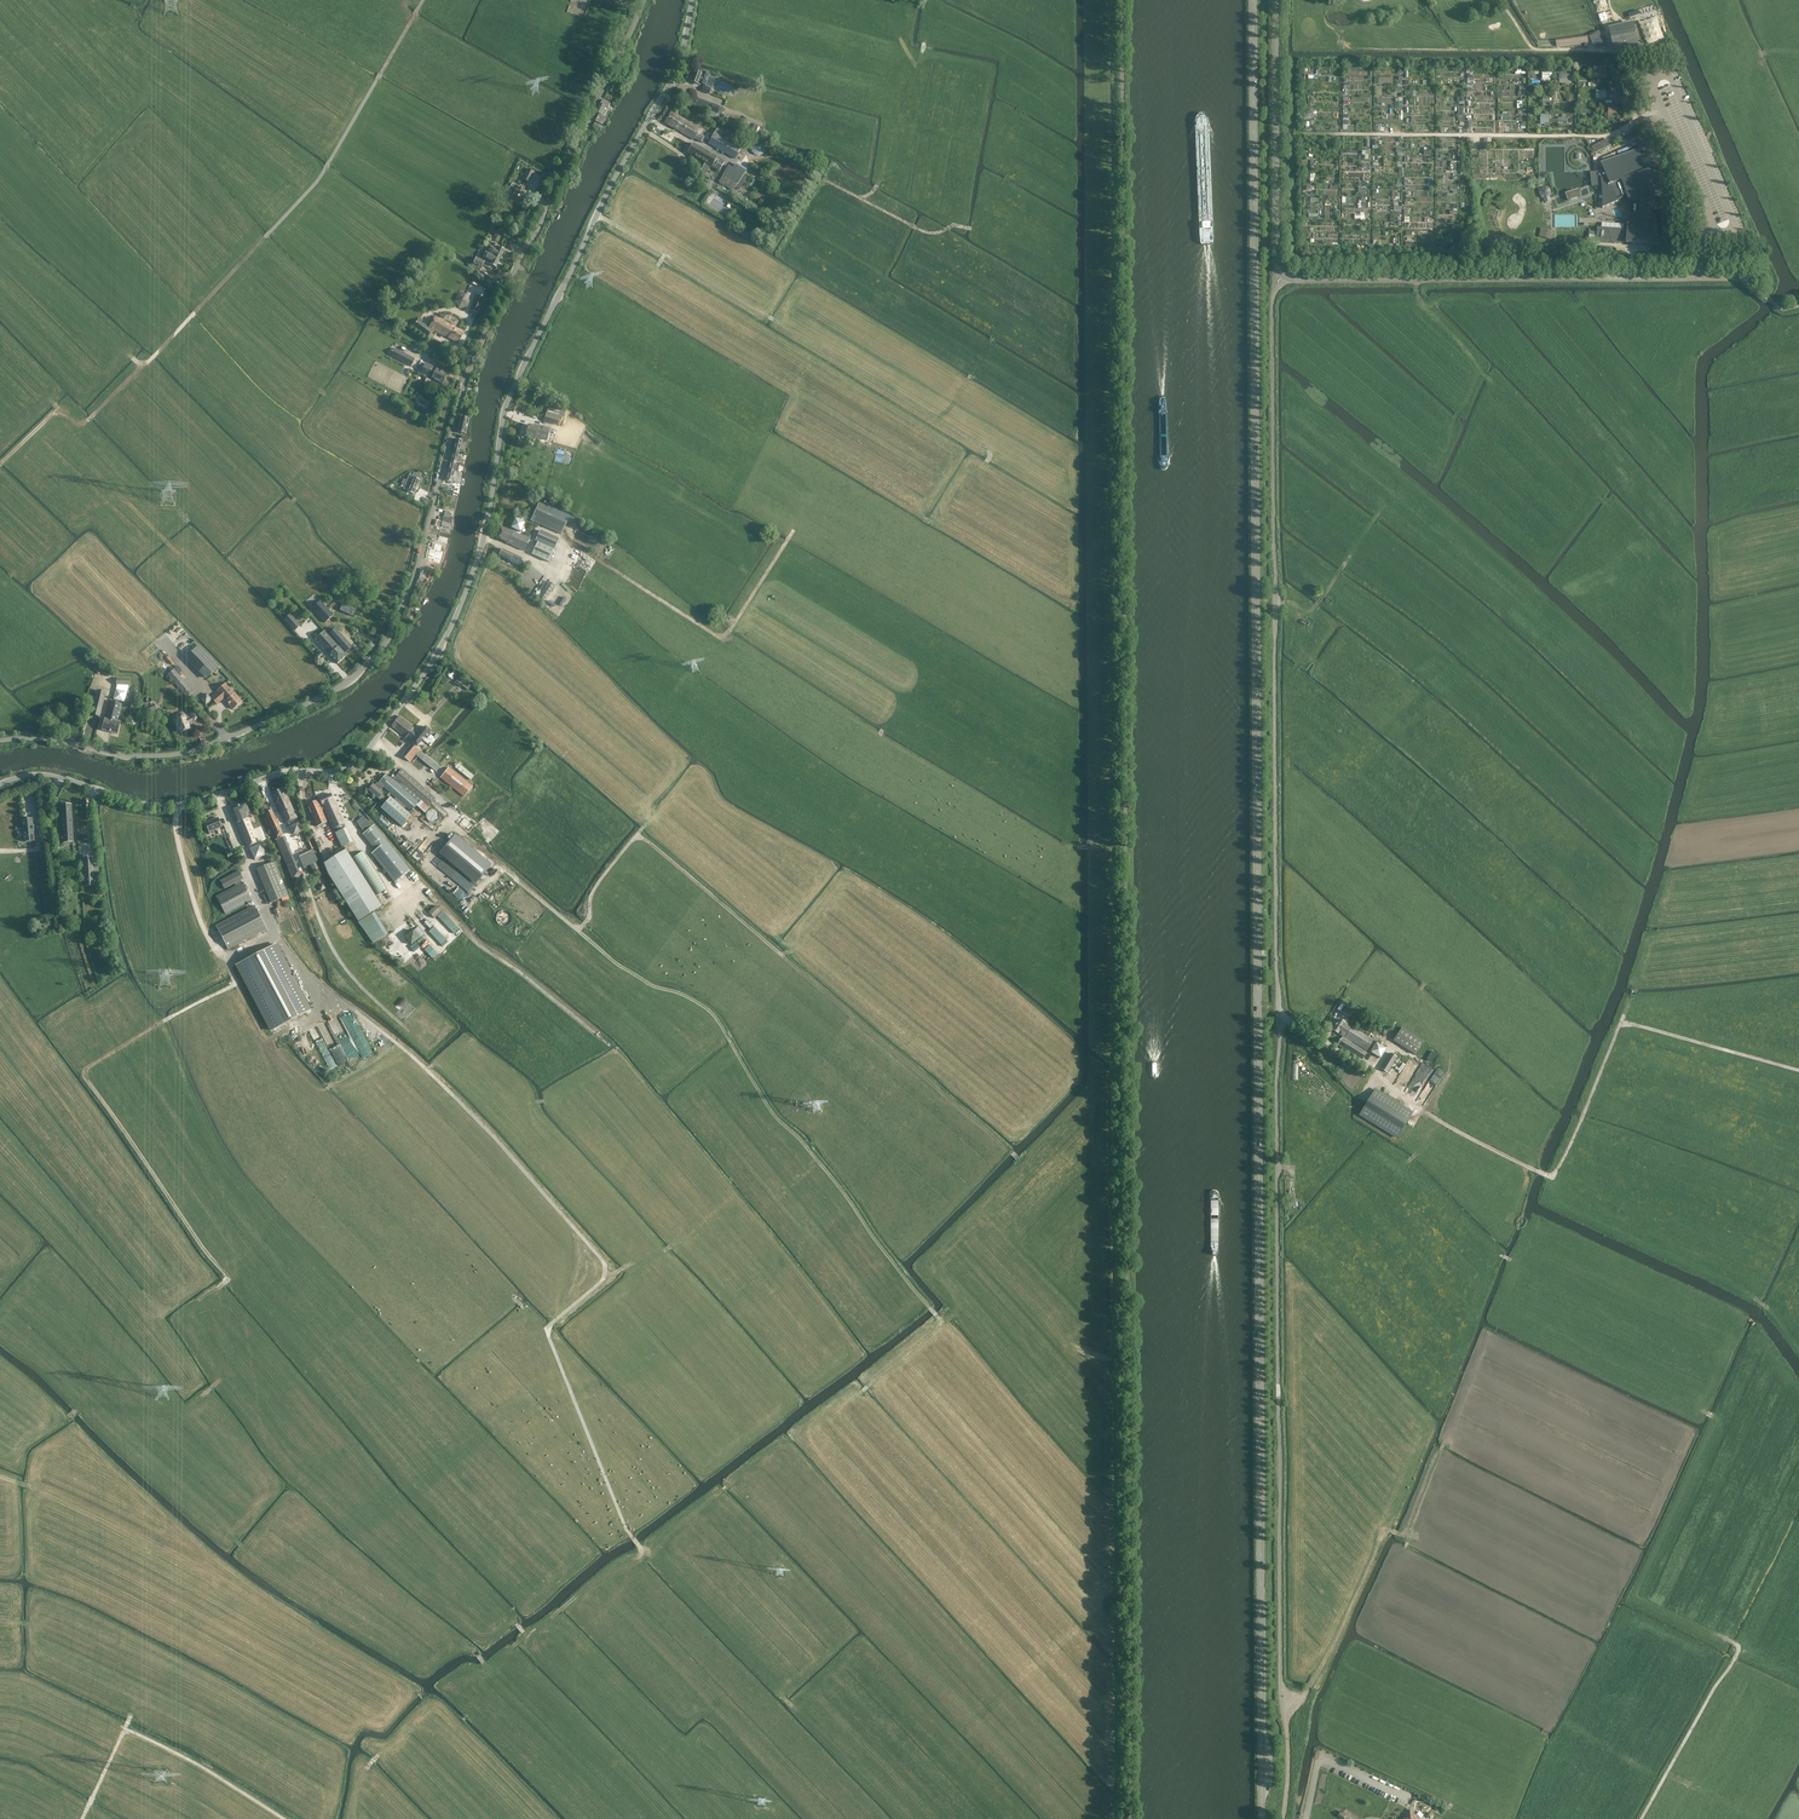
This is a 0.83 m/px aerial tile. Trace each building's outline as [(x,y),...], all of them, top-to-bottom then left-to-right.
[(763,13),(764,13),(766,13),(769,15),(770,15),(770,14),(771,14),(771,13),(772,13),(772,12),(771,12),(771,11),(771,10),(772,6),(768,5),(767,9),(767,10),(765,10),(763,9),(763,10),(763,11),(763,12),(763,13)] [(735,20),(732,22),(733,25),(733,29),(735,30),(738,28),(742,28),(741,24),(737,24),(735,20)] [(1634,27),(1611,32),(1615,50),(1623,48),(1622,44),(1637,41),(1634,27)] [(761,37),(763,37),(765,37),(767,38),(768,39),(768,38),(769,38),(769,37),(770,37),(770,36),(770,35),(770,34),(769,34),(769,33),(770,30),(767,29),(766,33),(765,33),(763,33),(761,33),(761,34),(761,35),(761,36),(761,37)] [(1607,48),(1601,36),(1592,41),(1595,48),(1607,48)] [(1556,41),(1557,47),(1585,43),(1588,42),(1588,37),(1556,41)] [(690,81),(700,85),(701,84),(705,85),(704,86),(703,86),(702,91),(710,94),(711,89),(706,87),(710,75),(703,72),(703,74),(694,70),(692,75),(691,74),(690,79),(691,79),(690,81)] [(1616,88),(1611,89),(1615,103),(1620,102),(1616,88)] [(1550,96),(1543,97),(1543,103),(1544,103),(1544,106),(1549,105),(1549,102),(1550,102),(1550,101),(1552,101),(1552,97),(1550,98),(1550,96)] [(697,104),(710,108),(712,102),(699,98),(697,104)] [(611,104),(604,100),(603,100),(596,112),(597,113),(594,120),(603,124),(606,117),(602,115),(606,107),(608,109),(611,104)] [(717,115),(720,108),(713,105),(710,112),(717,115)] [(1616,105),(1611,105),(1611,108),(1608,108),(1609,117),(1612,117),(1612,113),(1617,113),(1617,108),(1616,105)] [(666,123),(695,140),(695,139),(701,142),(704,138),(701,136),(702,134),(699,132),(701,129),(672,112),(666,123)] [(1550,122),(1550,119),(1548,119),(1548,115),(1541,115),(1540,124),(1545,124),(1545,122),(1550,122)] [(1639,123),(1642,129),(1653,124),(1649,117),(1639,123)] [(593,127),(601,131),(603,127),(595,123),(593,127)] [(719,127),(709,143),(736,158),(745,142),(719,127)] [(1598,152),(1612,144),(1609,139),(1595,147),(1598,152)] [(757,155),(763,141),(759,140),(756,141),(752,144),(752,146),(751,148),(752,152),(755,155),(757,155)] [(725,162),(694,144),(689,153),(704,162),(698,172),(705,176),(711,166),(720,171),(725,162)] [(1602,163),(1604,167),(1601,168),(1602,171),(1603,185),(1604,196),(1604,208),(1614,203),(1617,202),(1620,201),(1619,200),(1625,197),(1630,207),(1631,207),(1630,213),(1629,213),(1629,217),(1629,220),(1628,229),(1624,229),(1625,224),(1603,222),(1603,227),(1598,227),(1597,240),(1656,245),(1656,246),(1663,248),(1664,245),(1665,241),(1660,239),(1659,238),(1657,215),(1653,215),(1653,214),(1654,202),(1654,201),(1655,201),(1655,198),(1656,198),(1655,198),(1655,197),(1657,196),(1656,195),(1656,193),(1654,193),(1654,192),(1656,192),(1656,191),(1654,191),(1652,165),(1644,165),(1642,154),(1646,153),(1642,154),(1641,149),(1602,163)] [(734,190),(747,169),(737,164),(733,169),(729,166),(720,181),(734,190)] [(529,183),(534,172),(527,168),(522,179),(529,183)] [(1602,171),(1592,172),(1593,186),(1603,185),(1602,171)] [(519,205),(520,203),(526,192),(516,187),(510,201),(519,205)] [(1550,194),(1549,189),(1546,188),(1540,189),(1539,190),(1540,190),(1542,196),(1544,198),(1545,202),(1551,201),(1549,196),(1550,194)] [(1579,191),(1578,190),(1566,194),(1567,195),(1568,199),(1568,200),(1580,196),(1579,191)] [(1552,240),(1554,231),(1541,228),(1539,237),(1552,240)] [(488,253),(500,259),(505,250),(499,247),(498,249),(489,245),(486,252),(488,253)] [(500,259),(488,253),(485,259),(488,260),(487,263),(490,264),(490,265),(496,267),(500,259)] [(481,269),(485,262),(476,258),(473,265),(481,269)] [(456,302),(460,307),(466,307),(470,300),(466,294),(458,295),(456,302)] [(477,294),(470,311),(478,314),(484,298),(477,294)] [(459,343),(464,333),(435,317),(430,326),(459,343)] [(428,338),(432,331),(418,321),(414,327),(428,338)] [(415,359),(394,348),(390,356),(411,366),(415,359)] [(442,384),(447,374),(423,362),(418,372),(442,384)] [(558,425),(560,417),(546,413),(544,421),(558,425)] [(461,431),(463,431),(465,425),(466,421),(464,420),(465,418),(460,417),(459,423),(457,432),(461,433),(461,431)] [(549,429),(542,427),(534,425),(534,426),(528,425),(525,437),(535,439),(535,438),(546,440),(549,429)] [(453,451),(459,452),(460,449),(464,450),(465,445),(461,444),(462,440),(456,439),(453,451)] [(459,452),(453,451),(450,461),(460,463),(461,456),(462,453),(459,452)] [(448,469),(457,471),(459,464),(450,462),(448,469)] [(459,483),(460,476),(461,472),(457,471),(448,469),(446,476),(446,480),(459,483)] [(404,487),(409,489),(407,493),(409,493),(409,492),(414,494),(421,477),(413,474),(413,475),(410,474),(410,476),(409,476),(404,487)] [(561,534),(564,528),(569,516),(539,502),(531,520),(561,534)] [(445,511),(442,522),(441,526),(450,528),(452,520),(453,517),(449,516),(450,512),(445,511)] [(524,551),(531,536),(526,533),(524,536),(516,533),(517,531),(520,532),(525,523),(515,518),(510,530),(499,526),(496,538),(524,551)] [(535,541),(554,549),(559,539),(540,531),(535,541)] [(434,545),(431,544),(428,553),(435,555),(434,558),(440,559),(441,557),(444,547),(442,546),(443,541),(436,539),(434,545)] [(537,542),(532,554),(549,562),(554,550),(537,542)] [(518,565),(522,558),(502,549),(499,556),(518,565)] [(539,596),(549,579),(545,576),(535,593),(539,596)] [(550,582),(539,596),(545,600),(555,586),(550,582)] [(325,623),(333,615),(320,601),(312,608),(325,623)] [(343,605),(341,611),(352,616),(354,610),(343,605)] [(301,626),(290,614),(284,620),(295,632),(301,626)] [(343,651),(344,650),(346,652),(352,646),(335,628),(329,634),(339,645),(338,645),(339,645),(338,646),(343,651)] [(339,645),(338,645),(325,631),(315,640),(330,656),(330,655),(338,663),(347,655),(343,651),(338,646),(339,645)] [(207,678),(219,667),(199,645),(187,657),(207,678)] [(193,692),(174,670),(168,675),(186,697),(193,692)] [(457,680),(468,689),(471,685),(459,676),(457,680)] [(233,710),(242,702),(226,683),(217,691),(220,695),(217,697),(215,695),(212,698),(217,705),(224,699),(233,710)] [(91,715),(100,717),(106,693),(97,690),(96,697),(91,696),(90,701),(95,702),(91,715)] [(206,705),(212,700),(207,694),(201,699),(206,705)] [(117,722),(121,704),(110,701),(106,719),(105,719),(102,730),(117,734),(120,722),(117,722)] [(188,723),(194,721),(194,722),(198,719),(192,712),(189,715),(186,717),(185,715),(184,713),(180,714),(181,717),(175,720),(174,720),(177,726),(180,733),(190,729),(188,723)] [(400,716),(391,726),(400,733),(417,746),(423,739),(419,737),(418,738),(417,737),(417,738),(414,736),(414,735),(413,734),(412,735),(412,734),(416,729),(400,716)] [(419,737),(423,739),(430,731),(425,727),(421,732),(416,729),(412,734),(412,735),(413,734),(414,735),(414,736),(417,738),(417,737),(418,738),(419,737)] [(410,762),(420,750),(411,744),(402,755),(410,762)] [(459,762),(455,766),(471,780),(474,775),(459,762)] [(464,797),(472,787),(449,767),(440,777),(464,797)] [(411,811),(414,808),(419,802),(414,798),(416,796),(428,807),(435,799),(401,769),(393,779),(386,773),(378,783),(377,782),(374,785),(373,784),(368,790),(382,802),(386,798),(381,795),(383,793),(380,790),(384,787),(411,811)] [(298,818),(294,808),(283,788),(271,794),(285,824),(298,818)] [(343,829),(341,825),(343,824),(331,794),(323,797),(319,799),(318,800),(322,808),(323,811),(325,811),(333,829),(336,828),(338,832),(336,833),(343,847),(352,841),(345,828),(343,829)] [(411,815),(403,808),(391,797),(381,808),(401,826),(411,815)] [(322,808),(318,800),(307,805),(317,827),(327,822),(322,811),(323,811),(322,808)] [(250,813),(248,808),(246,802),(231,809),(247,847),(259,842),(248,813),(250,813)] [(74,842),(72,808),(72,804),(60,805),(62,842),(74,842)] [(277,838),(283,835),(272,810),(265,813),(273,831),(274,830),(277,838)] [(465,813),(458,822),(470,830),(476,821),(465,813)] [(32,818),(22,819),(24,842),(34,841),(32,818)] [(209,832),(222,827),(219,818),(205,823),(209,832)] [(295,835),(305,830),(299,819),(290,824),(291,826),(295,835)] [(395,882),(410,870),(374,825),(362,835),(375,851),(371,854),(395,882)] [(403,847),(412,854),(426,837),(418,830),(403,847)] [(455,835),(443,849),(479,879),(491,865),(455,835)] [(293,880),(302,876),(300,872),(297,873),(282,837),(276,840),(293,880)] [(227,849),(226,849),(229,857),(235,855),(230,842),(225,844),(227,849)] [(266,855),(261,844),(250,849),(255,860),(266,855)] [(383,907),(376,896),(352,858),(347,850),(325,864),(361,921),(383,907)] [(315,870),(319,868),(311,851),(304,854),(310,865),(312,864),(315,870)] [(352,858),(376,896),(386,889),(363,851),(352,858)] [(41,875),(48,875),(45,853),(39,854),(41,875)] [(84,886),(95,886),(93,858),(83,858),(84,886)] [(271,903),(288,896),(274,862),(257,869),(271,903)] [(436,882),(443,876),(442,875),(445,873),(439,865),(429,872),(436,882)] [(242,883),(241,880),(244,879),(239,871),(220,881),(224,889),(235,884),(236,886),(216,897),(225,914),(252,900),(242,883)] [(437,904),(429,912),(434,918),(442,910),(437,904)] [(238,945),(267,929),(255,906),(220,924),(216,926),(228,949),(238,945)] [(443,910),(438,915),(454,933),(459,928),(443,910)] [(405,936),(411,944),(425,934),(419,926),(405,936)] [(435,926),(429,930),(440,944),(446,939),(435,926)] [(259,997),(275,1029),(307,1012),(289,976),(274,947),(246,962),(241,964),(244,968),(259,997)] [(398,1004),(401,1008),(407,1001),(404,998),(398,1004)] [(1352,1010),(1345,1005),(1341,1011),(1347,1016),(1352,1010)] [(340,1011),(361,1058),(372,1053),(350,1006),(340,1011)] [(1373,1041),(1340,1019),(1333,1030),(1344,1037),(1352,1042),(1367,1051),(1373,1041)] [(1401,1029),(1393,1041),(1415,1054),(1423,1041),(1402,1027),(1401,1029)] [(1352,1042),(1344,1037),(1339,1045),(1361,1059),(1366,1053),(1351,1043),(1352,1042)] [(1381,1057),(1387,1047),(1377,1041),(1371,1051),(1381,1057)] [(1391,1053),(1381,1069),(1387,1073),(1397,1057),(1391,1053)] [(1411,1061),(1396,1087),(1403,1090),(1417,1065),(1411,1061)] [(1398,1138),(1413,1114),(1396,1103),(1375,1090),(1363,1109),(1360,1114),(1378,1125),(1379,1126),(1398,1138)] [(1410,1810),(1403,1818),(1420,1818),(1410,1810)]
